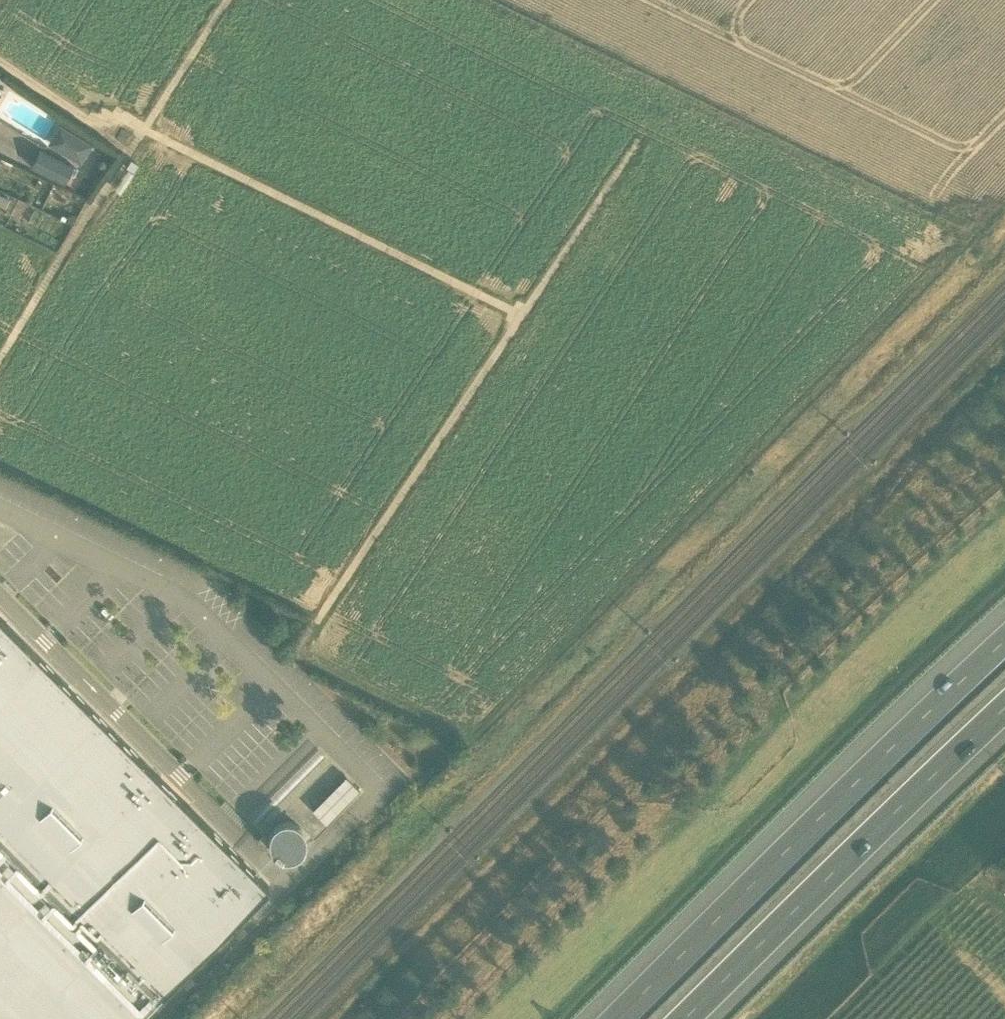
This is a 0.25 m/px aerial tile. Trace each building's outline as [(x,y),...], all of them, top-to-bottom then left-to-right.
[(70,158),(80,164),(91,144),(81,138),(70,158)] [(63,185),(72,166),(40,149),(30,169),(63,185)] [(14,180),(21,166),(0,156),(0,173),(14,180)] [(72,167),(69,174),(70,174),(74,176),(77,170),(74,168),(72,167)] [(6,207),(10,199),(0,195),(0,204),(6,207)] [(190,806),(0,616),(0,1018),(133,1018),(268,884),(190,806)] [(353,799),(360,791),(346,777),(312,811),(326,825),(353,799)] [(292,823),(290,823),(287,822),(285,822),(282,823),(280,823),(278,824),(276,826),(274,827),(272,829),(271,831),(269,833),(268,835),(268,838),(268,840),(268,842),(268,845),(269,847),(269,849),(271,852),(272,853),(274,855),(276,857),(278,858),(280,859),(283,859),(285,860),(288,860),(290,859),(292,859),(295,858),(297,856),(299,855),(300,853),(302,851),(303,849),(304,847),(305,845),(305,842),(305,840),(304,837),(304,835),(303,833),(302,831),(300,829),(298,827),(296,825),(294,824),(292,823)]
